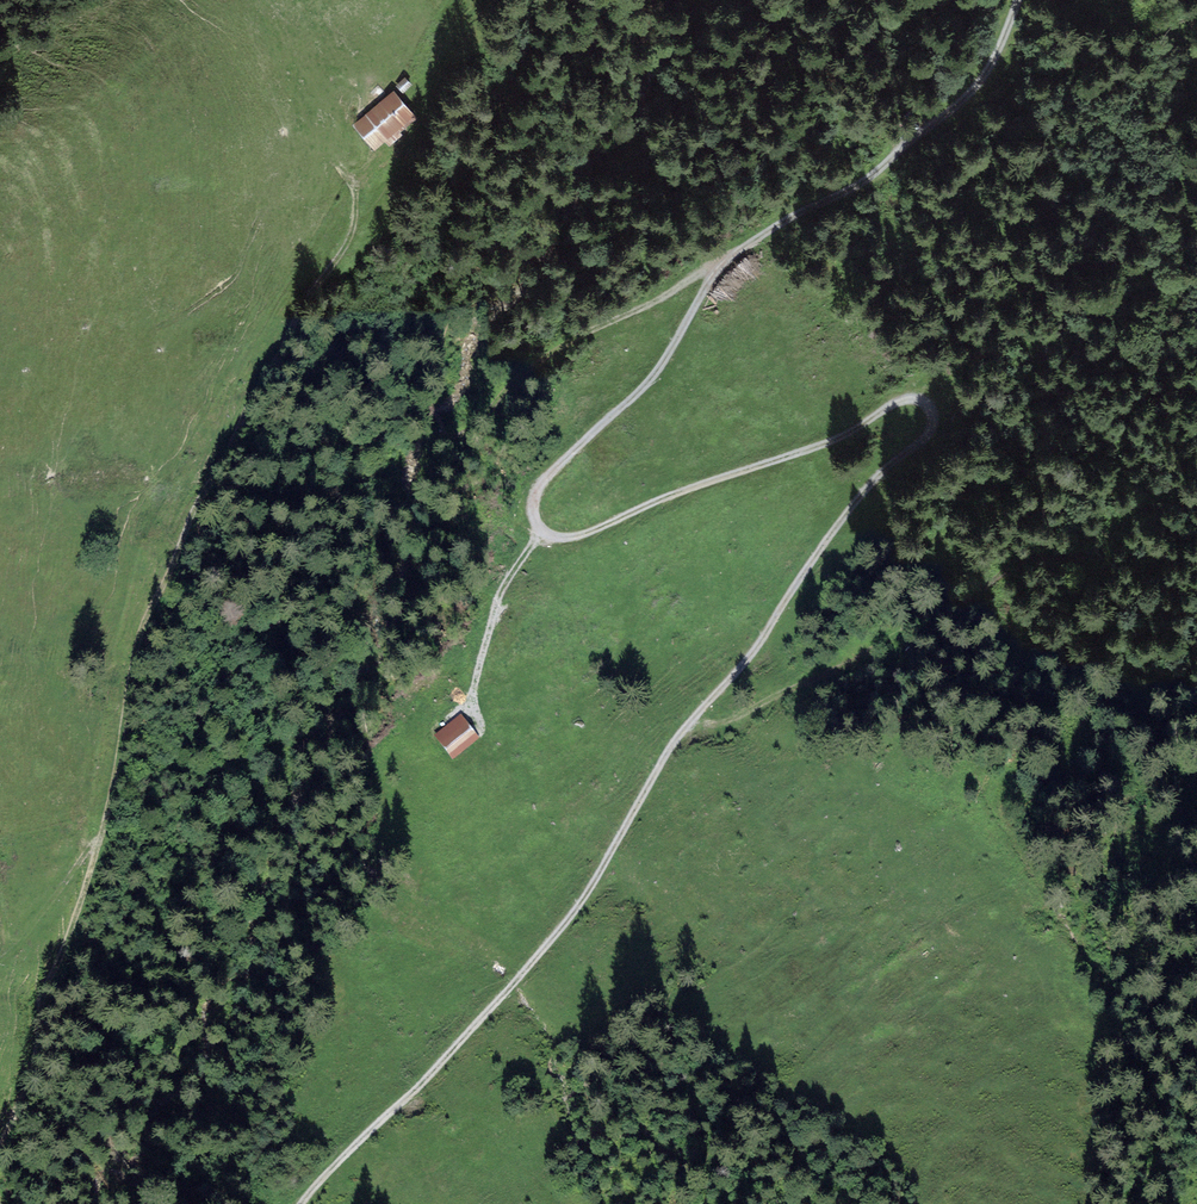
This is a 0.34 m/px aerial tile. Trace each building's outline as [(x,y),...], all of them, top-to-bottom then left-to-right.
[(394,128),(409,114),(393,96),(358,126),(374,145),(388,133),(393,140),(399,134),(394,128)] [(453,755),(475,738),(460,718),(438,736),(453,755)]
